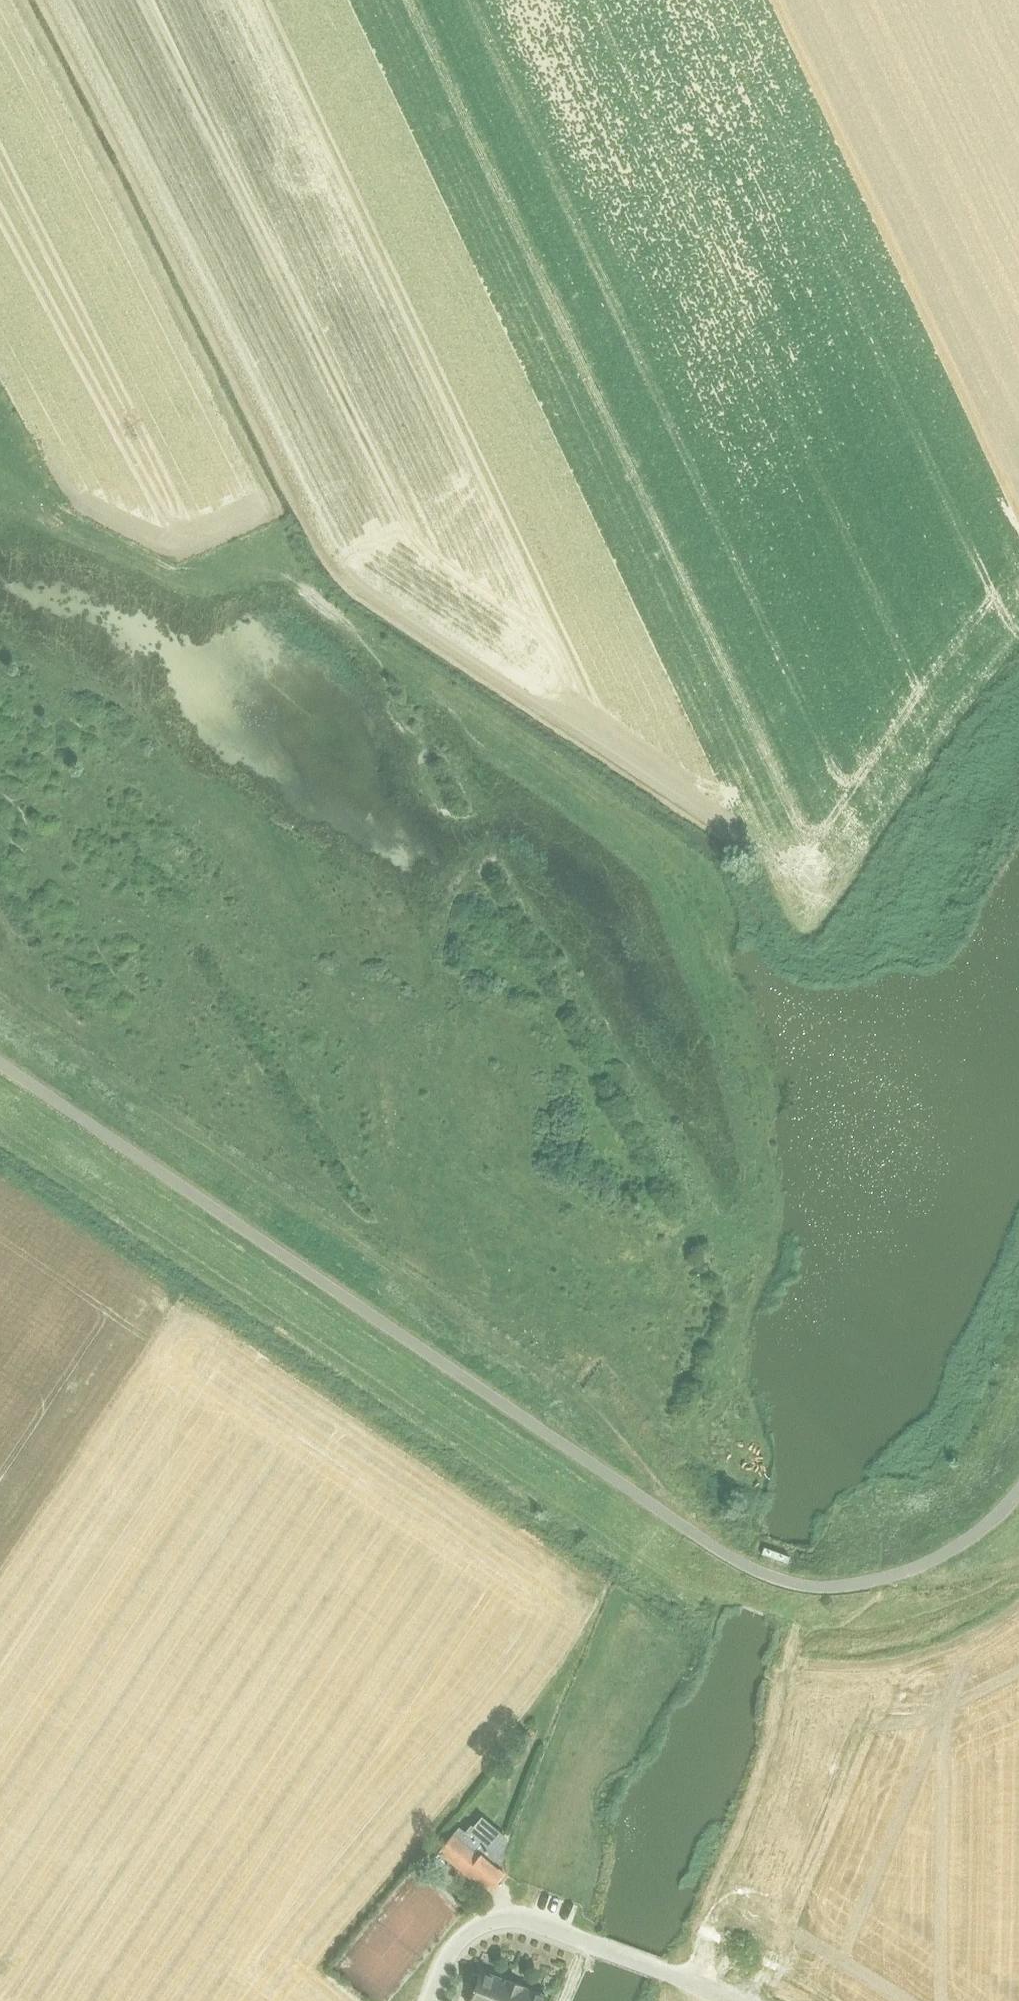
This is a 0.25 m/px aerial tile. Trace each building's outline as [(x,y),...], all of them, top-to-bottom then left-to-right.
[(515,1757),(531,1738),(525,1733),(509,1752),(515,1757)] [(491,1890),(505,1874),(498,1867),(505,1839),(481,1819),(472,1829),(470,1827),(465,1833),(458,1828),(437,1851),(464,1872),(467,1868),(491,1890)] [(545,1996),(519,1986),(520,1984),(505,1978),(505,1980),(479,1970),(478,1974),(472,1972),(467,1985),(473,1987),(467,2000),(543,2000),(545,1996)]
